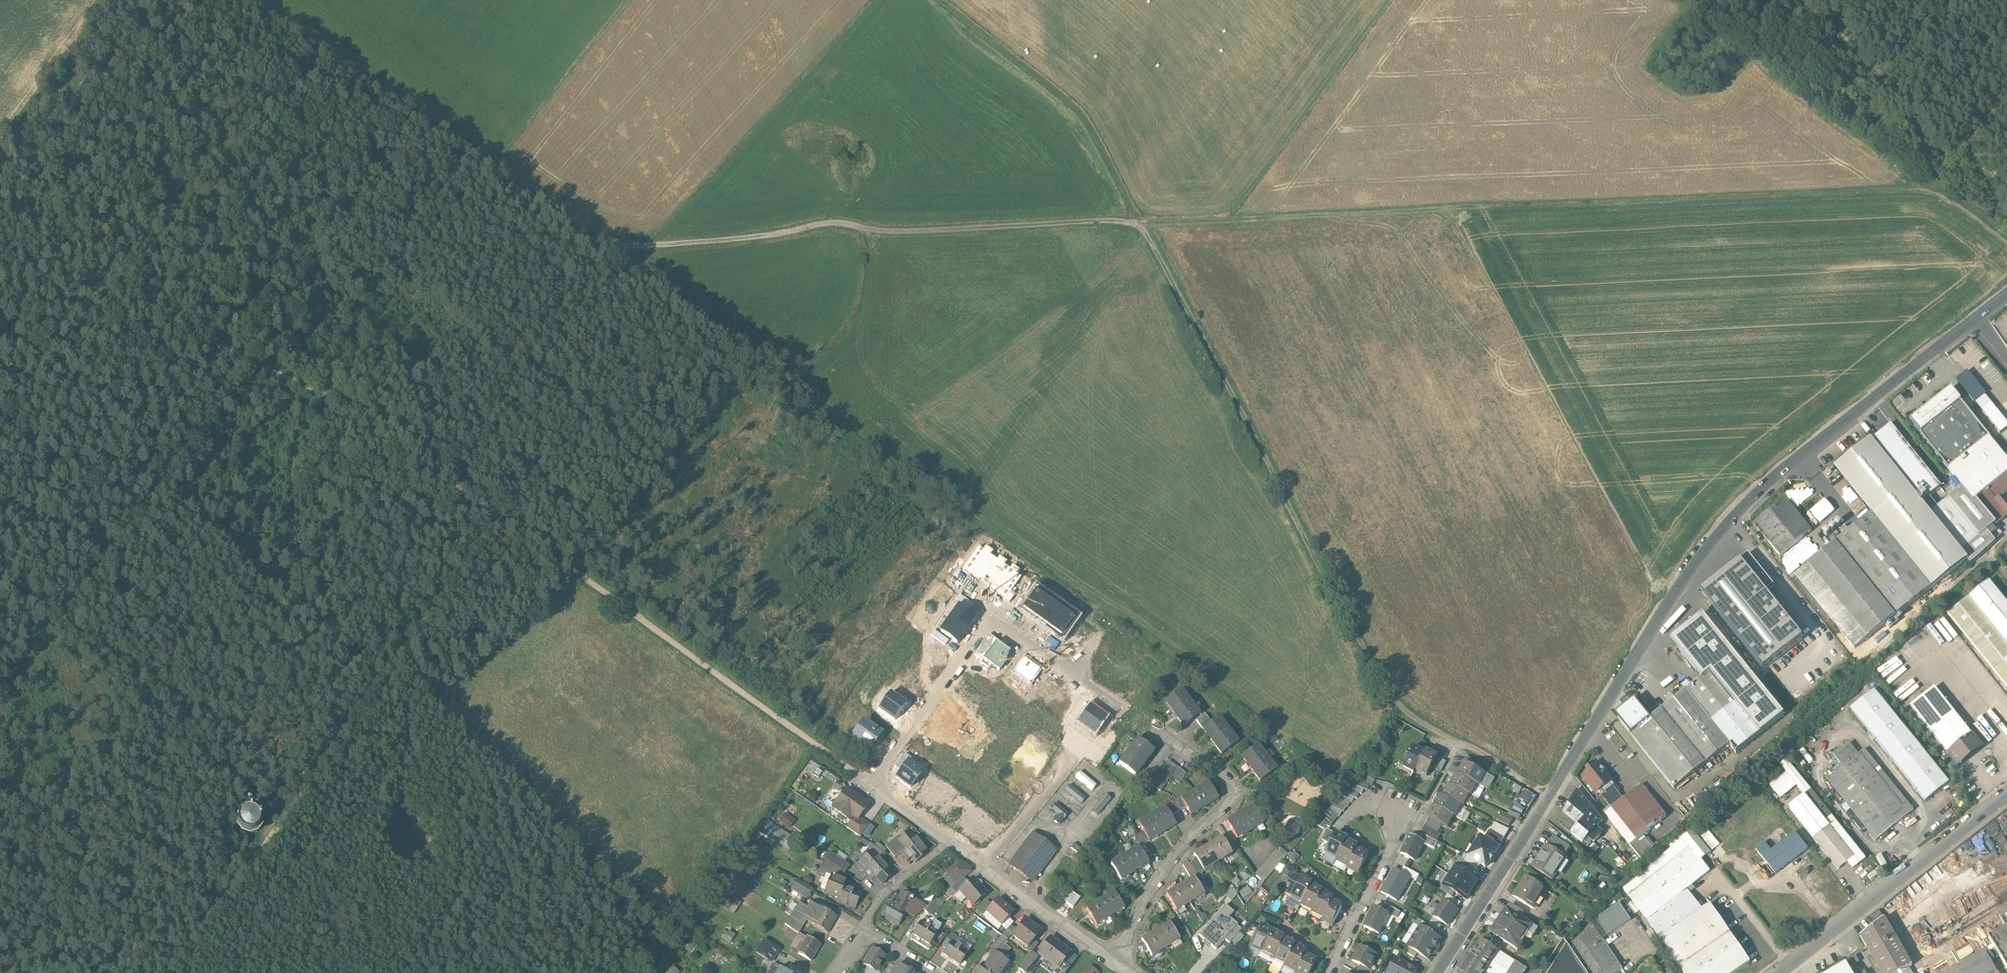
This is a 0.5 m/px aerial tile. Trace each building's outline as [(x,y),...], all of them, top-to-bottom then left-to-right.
[(1970,389),(1978,398),(1974,401),(2000,433),(2006,427),(2006,422),(1977,384),(1970,389)] [(1951,389),(1924,410),(1922,407),(1916,411),(1919,414),(1911,420),(1973,500),(1977,497),(1996,521),(2006,512),(1997,499),(2006,491),(2006,459),(1951,389)] [(1941,486),(1891,423),(1871,439),(1929,512),(1936,506),(1932,501),(1928,504),(1924,499),(1941,486)] [(1871,439),(1870,437),(1834,466),(1871,512),(1931,588),(1967,560),(1961,552),(1929,512),(1871,439)] [(1804,485),(1789,494),(1796,506),(1812,497),(1804,485)] [(1980,537),(1949,496),(1929,512),(1961,552),(1980,537)] [(1808,512),(1819,524),(1835,509),(1824,497),(1808,512)] [(1811,531),(1788,501),(1773,514),(1770,510),(1754,523),(1780,556),(1811,531)] [(1871,512),(1795,573),(1855,649),(1931,588),(1871,512)] [(1022,578),(979,547),(962,570),(979,582),(980,581),(989,587),(988,589),(1009,604),(1015,596),(1011,593),(1022,578)] [(1740,560),(1701,592),(1763,671),(1803,640),(1740,560)] [(1989,579),(1948,611),(2006,685),(2006,602),(1989,579)] [(1020,599),(1014,607),(1036,623),(1037,621),(1046,628),(1045,629),(1062,642),(1079,618),(1035,588),(1025,602),(1020,599)] [(974,606),(959,595),(956,600),(970,611),(974,606)] [(959,606),(950,619),(966,631),(976,618),(959,606)] [(1785,717),(1703,613),(1670,639),(1702,679),(1651,719),(1638,704),(1618,719),(1675,789),(1730,746),(1736,754),(1785,717)] [(966,631),(950,619),(941,632),(957,644),(966,631)] [(948,641),(934,631),(930,636),(945,646),(948,641)] [(983,662),(995,644),(987,639),(990,636),(989,635),(974,656),(983,662)] [(1010,653),(996,643),(995,644),(983,662),(981,664),(989,670),(991,667),(999,672),(1007,661),(1005,660),(1010,653)] [(1040,670),(1024,659),(1014,673),(1030,684),(1040,670)] [(1950,783),(1874,688),(1851,707),(1926,802),(1950,783)] [(1199,715),(1180,690),(1178,692),(1164,703),(1183,728),(1199,715)] [(1911,708),(1947,754),(1971,736),(1934,690),(1911,708)] [(895,721),(906,705),(890,693),(878,710),(895,721)] [(1095,734),(1106,719),(1089,707),(1078,722),(1095,734)] [(966,726),(944,711),(932,728),(954,743),(966,726)] [(1197,722),(1203,730),(1212,724),(1205,716),(1197,722)] [(1237,742),(1219,718),(1212,724),(1203,730),(1221,754),(1237,742)] [(871,750),(882,735),(863,721),(852,736),(871,750)] [(1982,749),(1971,736),(1959,745),(1970,759),(1982,749)] [(1155,752),(1137,739),(1119,763),(1137,777),(1155,752)] [(1858,753),(1850,743),(1834,754),(1842,766),(1827,778),(1848,803),(1843,808),(1847,813),(1852,810),(1858,817),(1853,821),(1861,831),(1866,827),(1876,840),(1914,811),(1865,748),(1858,753)] [(1260,782),(1276,770),(1257,745),(1242,757),(1260,782)] [(1970,759),(1959,745),(1947,754),(1944,757),(1956,771),(1970,759)] [(1413,748),(1403,768),(1415,774),(1425,754),(1413,748)] [(1437,758),(1426,752),(1425,754),(1415,774),(1426,780),(1431,769),(1437,758)] [(895,767),(901,772),(909,761),(909,762),(911,759),(905,754),(895,767)] [(1462,763),(1464,764),(1470,767),(1472,762),(1473,761),(1465,757),(1462,763)] [(1444,762),(1437,758),(1431,769),(1438,773),(1444,762)] [(909,762),(909,761),(901,772),(897,778),(910,788),(912,785),(917,789),(927,775),(909,762)] [(1187,775),(1169,763),(1153,785),(1162,791),(1171,779),(1179,785),(1187,775)] [(1614,786),(1596,763),(1588,770),(1590,773),(1584,778),(1596,793),(1600,790),(1603,795),(1614,786)] [(1470,767),(1464,764),(1458,776),(1477,786),(1488,792),(1494,779),(1470,767)] [(1036,776),(1020,765),(1008,781),(1024,792),(1036,776)] [(999,820),(936,774),(923,792),(986,838),(999,820)] [(1368,774),(1366,778),(1375,782),(1377,778),(1368,774)] [(1458,776),(1457,776),(1451,787),(1469,797),(1471,798),(1477,786),(1458,776)] [(1366,778),(1365,777),(1363,782),(1370,786),(1372,787),(1375,782),(1366,778)] [(1363,782),(1360,781),(1358,786),(1364,790),(1367,791),(1370,786),(1363,782)] [(1208,782),(1180,799),(1185,807),(1190,816),(1218,799),(1208,782)] [(1354,785),(1350,789),(1360,794),(1362,795),(1364,790),(1358,786),(1354,785)] [(1667,817),(1641,785),(1605,814),(1640,860),(1654,849),(1643,836),(1667,817)] [(1451,787),(1449,786),(1444,797),(1462,807),(1464,808),(1469,797),(1451,787)] [(1522,790),(1517,786),(1513,792),(1519,795),(1522,790)] [(868,804),(847,788),(833,808),(841,814),(845,810),(849,813),(848,814),(856,820),(868,804)] [(1350,789),(1345,794),(1355,799),(1356,800),(1360,794),(1350,789)] [(1603,822),(1578,790),(1564,813),(1579,826),(1585,819),(1591,824),(1592,822),(1598,827),(1603,822)] [(1811,790),(1789,807),(1839,870),(1848,863),(1853,869),(1865,859),(1811,790)] [(1533,795),(1524,791),(1520,799),(1528,803),(1533,795)] [(1355,799),(1345,794),(1342,799),(1351,803),(1352,804),(1355,799)] [(1444,797),(1441,796),(1435,808),(1453,817),(1460,821),(1462,819),(1463,819),(1464,818),(1465,817),(1464,817),(1464,816),(1465,813),(1461,810),(1462,807),(1444,797)] [(1342,799),(1340,797),(1336,802),(1347,807),(1348,808),(1351,803),(1342,799)] [(1179,798),(1164,807),(1170,816),(1185,807),(1180,799),(1179,798)] [(1347,807),(1336,802),(1332,808),(1342,813),(1343,814),(1347,807)] [(1524,810),(1516,805),(1513,810),(1522,814),(1524,810)] [(1252,806),(1226,823),(1236,839),(1263,823),(1252,806)] [(1164,807),(1138,823),(1143,832),(1149,841),(1175,825),(1170,816),(1164,807)] [(1271,818),(1278,814),(1275,807),(1267,811),(1271,818)] [(1342,813),(1332,808),(1329,812),(1339,818),(1342,813)] [(1435,808),(1434,808),(1428,819),(1430,820),(1442,826),(1447,829),(1453,817),(1435,808)] [(251,838),(259,836),(264,829),(264,820),(259,813),(252,811),(243,813),(238,820),(238,829),(243,836),(251,838)] [(778,820),(789,828),(795,819),(784,812),(778,820)] [(1330,828),(1339,818),(1329,812),(1328,812),(1316,826),(1324,830),(1327,826),(1330,828)] [(1510,812),(1508,816),(1514,819),(1518,821),(1521,816),(1510,812)] [(1508,816),(1502,813),(1498,820),(1510,826),(1514,819),(1508,816)] [(788,830),(770,819),(763,829),(781,841),(788,830)] [(1579,826),(1571,835),(1588,849),(1593,842),(1594,843),(1600,837),(1599,836),(1601,833),(1596,828),(1598,827),(1592,822),(1591,824),(1585,819),(1579,826)] [(865,829),(853,820),(847,828),(859,837),(865,829)] [(1430,820),(1425,828),(1438,835),(1442,826),(1430,820)] [(1509,831),(1495,824),(1489,836),(1496,840),(1494,845),(1498,848),(1509,831)] [(1806,849),(1795,836),(1791,839),(1781,827),(1762,843),(1765,847),(1758,852),(1776,874),(1806,849)] [(1422,835),(1423,836),(1438,843),(1441,836),(1438,835),(1425,828),(1422,835)] [(1330,846),(1336,835),(1328,831),(1322,842),(1330,846)] [(927,853),(911,832),(899,841),(904,848),(900,851),(906,859),(910,856),(915,862),(927,853)] [(1149,841),(1143,832),(1134,838),(1140,848),(1150,842),(1149,841)] [(1330,846),(1326,853),(1337,859),(1346,841),(1348,839),(1336,833),(1336,835),(1330,846)] [(1227,835),(1222,838),(1231,854),(1236,850),(1227,835)] [(1041,842),(1032,836),(1019,853),(1018,853),(1010,865),(1033,881),(1056,849),(1043,840),(1041,842)] [(1423,836),(1420,841),(1419,842),(1425,845),(1424,845),(1435,850),(1438,843),(1423,836)] [(900,851),(904,848),(899,841),(896,837),(886,844),(895,855),(900,851)] [(1420,841),(1412,837),(1408,846),(1407,845),(1401,855),(1406,857),(1405,858),(1411,861),(1420,866),(1426,855),(1421,852),(1424,845),(1425,845),(1419,842),(1420,841)] [(1480,837),(1467,858),(1474,863),(1487,871),(1500,849),(1498,848),(1494,845),(1480,837)] [(1231,854),(1222,838),(1208,847),(1217,863),(1232,855),(1231,854)] [(1565,845),(1555,838),(1548,849),(1546,848),(1533,868),(1552,881),(1565,860),(1563,859),(1570,849),(1565,845)] [(1358,847),(1346,841),(1337,859),(1337,860),(1348,866),(1357,849),(1358,847)] [(1957,846),(1936,862),(1946,875),(1967,859),(1957,846)] [(1204,872),(1217,863),(1208,847),(1194,855),(1196,858),(1204,872)] [(1648,919),(1659,911),(1710,871),(1691,847),(1629,895),(1633,900),(1628,904),(1636,914),(1640,910),(1648,919)] [(1287,855),(1278,848),(1254,875),(1263,883),(1287,855)] [(1148,864),(1139,849),(1125,857),(1134,873),(1148,864)] [(1348,866),(1348,868),(1359,873),(1368,855),(1357,849),(1348,866)] [(893,874),(872,852),(858,865),(872,880),(875,878),(881,885),(893,874)] [(1298,858),(1294,854),(1289,860),(1293,864),(1298,858)] [(1125,857),(1111,866),(1120,881),(1134,873),(1125,857)] [(1204,872),(1196,858),(1191,865),(1194,869),(1196,873),(1197,875),(1204,872)] [(1474,863),(1467,858),(1465,862),(1472,867),(1474,863)] [(970,871),(957,860),(943,873),(955,885),(970,871)] [(1457,866),(1469,873),(1472,867),(1465,862),(1461,860),(1457,866)] [(1191,865),(1189,862),(1183,866),(1191,877),(1196,873),(1194,869),(1191,865)] [(1469,873),(1457,866),(1451,875),(1473,890),(1479,880),(1469,873)] [(1404,868),(1401,873),(1411,879),(1417,882),(1419,878),(1420,877),(1406,869),(1404,868)] [(1251,877),(1246,870),(1240,874),(1244,881),(1251,877)] [(1395,870),(1382,894),(1397,903),(1411,879),(1401,873),(1395,870)] [(1473,890),(1451,875),(1444,885),(1455,892),(1467,900),(1473,890)] [(838,876),(830,895),(839,899),(844,887),(847,879),(838,876)] [(986,893),(974,878),(960,889),(973,904),(986,893)] [(1310,884),(1299,878),(1289,897),(1301,903),(1309,885),(1310,884)] [(1545,890),(1526,878),(1514,897),(1533,909),(1545,890)] [(786,887),(806,898),(810,890),(791,879),(786,887)] [(1203,894),(1194,879),(1180,887),(1189,903),(1203,894)] [(1246,885),(1239,890),(1244,898),(1251,893),(1246,885)] [(1321,891),(1309,885),(1301,903),(1300,905),(1311,911),(1320,893),(1321,891)] [(1440,891),(1451,898),(1455,892),(1444,885),(1440,891)] [(844,887),(839,899),(838,900),(855,907),(861,894),(844,887)] [(1180,887),(1166,896),(1175,911),(1189,903),(1180,887)] [(1233,888),(1226,897),(1231,901),(1237,895),(1237,894),(1233,888)] [(1055,890),(1050,896),(1058,902),(1063,895),(1055,890)] [(716,902),(727,910),(735,899),(724,891),(716,902)] [(1125,907),(1116,892),(1102,901),(1111,916),(1125,907)] [(1332,899),(1320,893),(1311,911),(1323,917),(1330,902),(1332,899)] [(993,905),(983,915),(998,928),(1012,914),(1007,909),(1009,908),(998,898),(993,905)] [(977,909),(983,915),(993,905),(987,899),(977,909)] [(1102,901),(1088,909),(1097,924),(1111,916),(1102,901)] [(1444,901),(1433,917),(1448,927),(1458,911),(1444,901)] [(1342,907),(1330,902),(1323,917),(1321,919),(1333,925),(1337,917),(1342,907)] [(1631,920),(1619,902),(1596,918),(1608,936),(1631,920)] [(836,917),(812,903),(809,908),(799,903),(795,910),(805,916),(803,919),(827,933),(836,917)] [(1648,919),(1647,920),(1683,972),(1735,972),(1750,963),(1710,904),(1672,930),(1659,911),(1648,919)] [(906,912),(895,905),(888,918),(899,924),(906,912)] [(1385,905),(1381,912),(1389,916),(1397,921),(1401,913),(1385,905)] [(1508,909),(1505,908),(1500,916),(1503,917),(1492,934),(1495,935),(1504,941),(1513,927),(1526,935),(1530,937),(1536,928),(1532,926),(1536,921),(1511,905),(1508,909)] [(1233,913),(1225,906),(1199,936),(1204,940),(1203,942),(1209,947),(1211,946),(1216,950),(1225,940),(1236,926),(1237,925),(1229,918),(1233,913)] [(1201,914),(1196,907),(1194,909),(1203,923),(1207,918),(1205,915),(1202,913),(1201,914)] [(1381,912),(1374,908),(1364,928),(1379,936),(1389,916),(1381,912)] [(1999,915),(2005,928),(1988,938),(2006,968),(2006,911),(1999,915)] [(1041,931),(1026,919),(1013,936),(1028,948),(1041,931)] [(1433,928),(1420,920),(1417,925),(1421,927),(1430,933),(1433,928)] [(937,931),(922,921),(914,934),(930,943),(937,931)] [(1568,944),(1549,972),(1617,972),(1623,968),(1592,922),(1582,935),(1568,944)] [(1883,923),(1861,937),(1868,949),(1883,972),(1896,972),(1909,965),(1883,923)] [(1169,924),(1156,932),(1165,948),(1178,939),(1169,924)] [(1240,930),(1236,926),(1225,940),(1229,944),(1240,930)] [(1272,932),(1260,926),(1250,945),(1262,951),(1272,932)] [(1430,933),(1421,927),(1414,937),(1435,950),(1441,940),(1430,933)] [(1513,927),(1504,941),(1520,951),(1523,946),(1520,944),(1526,935),(1513,927)] [(1186,928),(1182,931),(1188,941),(1191,937),(1186,928)] [(723,938),(729,942),(734,934),(728,930),(723,938)] [(1005,942),(1010,935),(1002,930),(991,948),(1005,957),(1012,946),(1005,942)] [(1156,932),(1142,941),(1151,956),(1165,948),(1156,932)] [(1283,938),(1272,932),(1262,951),(1273,957),(1282,939),(1283,938)] [(972,946),(957,936),(957,935),(945,952),(960,963),(972,946)] [(1070,952),(1051,937),(1038,954),(1058,969),(1070,952)] [(1435,950),(1414,937),(1408,947),(1418,953),(1428,960),(1435,950)] [(820,945),(807,938),(798,954),(811,961),(820,945)] [(757,951),(773,963),(782,950),(765,939),(757,951)] [(1294,945),(1282,939),(1273,957),(1285,963),(1293,947),(1294,945)] [(1479,942),(1459,972),(1483,972),(1484,972),(1488,966),(1497,953),(1489,947),(1479,942)] [(1233,947),(1229,944),(1220,955),(1224,958),(1233,947)] [(1379,956),(1360,946),(1352,961),(1361,966),(1371,971),(1379,956)] [(1304,953),(1293,947),(1285,963),(1284,965),(1295,971),(1303,955),(1304,953)] [(1418,953),(1408,947),(1405,953),(1415,959),(1418,953)] [(873,949),(864,964),(868,966),(864,972),(865,972),(869,972),(872,968),(876,971),(886,956),(873,949)] [(1983,951),(1945,972),(1993,972),(1996,972),(1983,951)] [(1484,972),(1510,972),(1515,965),(1497,953),(1488,966),(1484,972)] [(1032,954),(1022,968),(1029,972),(1031,972),(1040,960),(1032,954)] [(1294,972),(1308,972),(1315,961),(1303,955),(1295,971),(1294,972)] [(1857,956),(1841,963),(1845,970),(1847,972),(1862,965),(1857,956)] [(991,968),(985,963),(977,972),(1001,972),(1009,962),(1003,957),(1001,960),(999,958),(991,968)] [(1396,959),(1388,972),(1415,972),(1417,970),(1396,959)] [(899,963),(893,972),(915,972),(899,963)] [(787,972),(773,964),(768,972),(803,972),(791,966),(787,972)] [(1090,965),(1083,972),(1099,972),(1090,965)] [(1515,965),(1510,972),(1525,972),(1526,972),(1515,965)]
